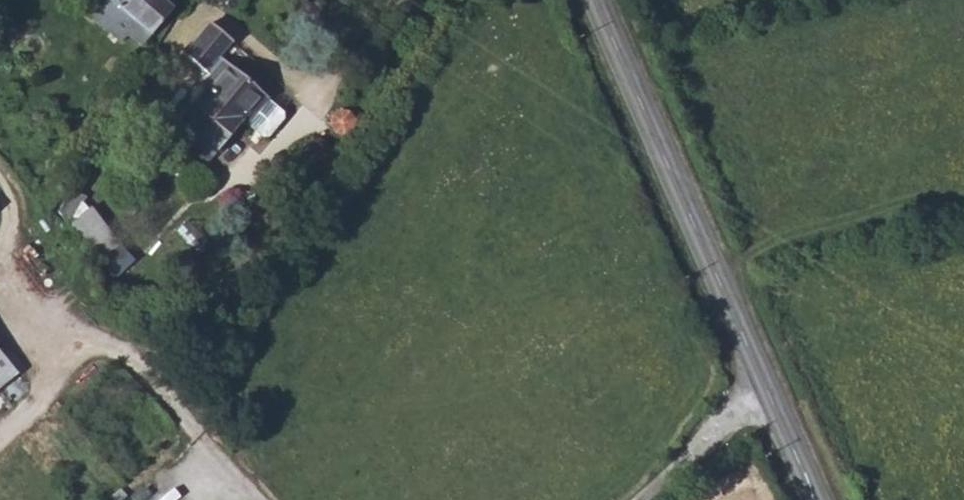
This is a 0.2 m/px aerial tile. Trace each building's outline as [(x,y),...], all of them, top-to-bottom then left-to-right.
[(115,24),(122,17),(135,29),(162,0),(90,0),(115,24)] [(185,56),(211,70),(231,35),(205,20),(185,56)] [(268,97),(222,59),(201,83),(205,87),(179,117),(217,149),(243,119),(247,122),(263,136),(268,135),(283,118),(283,112),(267,98),(268,97)] [(179,117),(170,129),(208,161),(217,149),(179,117)] [(92,252),(114,236),(89,200),(67,215),(92,252)] [(14,356),(0,339),(0,367),(14,356)]
